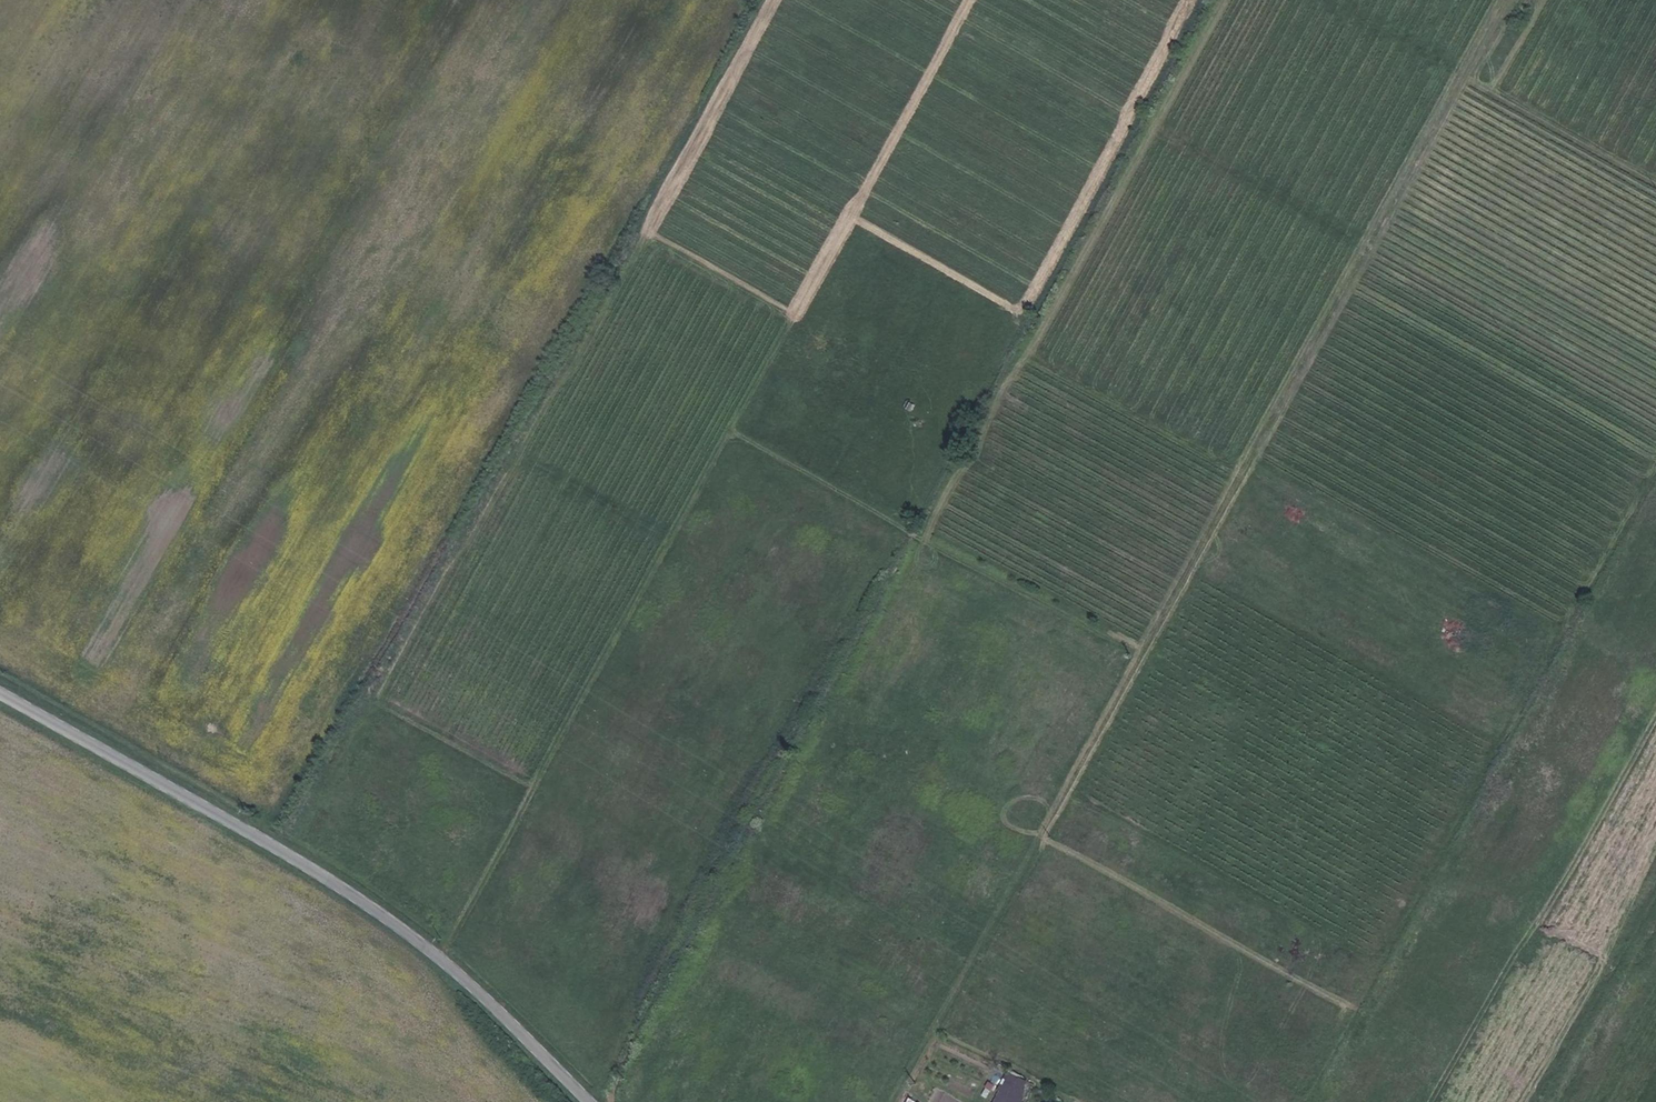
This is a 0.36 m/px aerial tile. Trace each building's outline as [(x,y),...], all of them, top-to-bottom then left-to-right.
[(1531,943),(1540,948),(1545,939),(1536,935),(1531,943)] [(995,1101),(1019,1101),(1023,1095),(1019,1093),(1026,1079),(1010,1071),(995,1101)]
